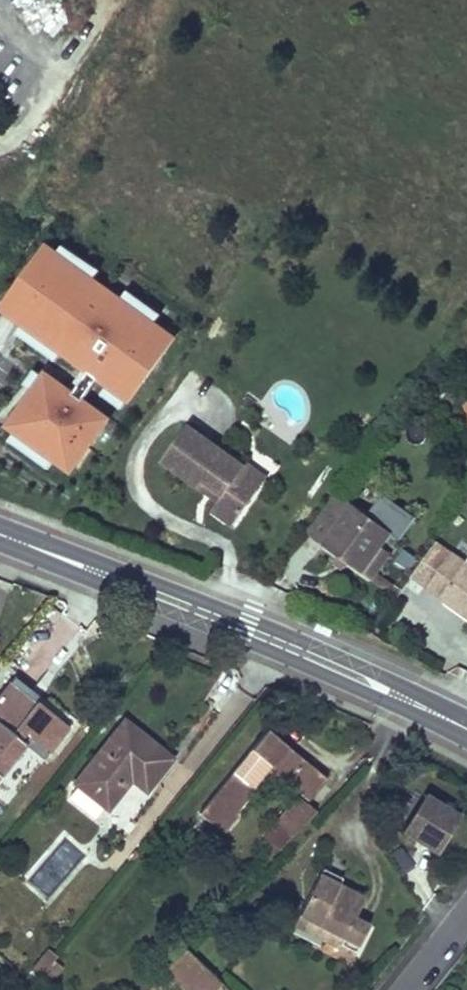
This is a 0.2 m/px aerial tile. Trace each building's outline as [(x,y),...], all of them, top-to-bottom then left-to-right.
[(35,0),(34,0),(21,0),(13,12),(23,18),(35,0)] [(182,323),(99,268),(102,264),(48,228),(18,273),(16,271),(0,295),(0,309),(13,318),(2,336),(0,334),(0,353),(4,356),(22,328),(83,369),(75,381),(44,360),(14,405),(10,402),(0,417),(0,426),(12,434),(14,432),(73,472),(114,410),(87,392),(95,380),(129,403),(182,323)] [(445,397),(466,422),(466,397),(457,386),(445,397)] [(210,514),(230,528),(259,489),(239,474),(243,469),(185,428),(159,464),(195,490),(200,483),(221,498),(216,504),(210,514)] [(243,469),(239,474),(259,489),(266,479),(246,465),(243,469)] [(216,504),(221,498),(200,483),(195,490),(216,504)] [(361,573),(391,532),(336,492),(323,509),(339,521),(322,545),(361,573)] [(323,509),(306,533),(322,545),(339,521),(323,509)] [(400,538),(391,532),(361,573),(370,579),(400,538)] [(449,556),(424,591),(466,622),(466,568),(449,556)] [(10,683),(0,695),(0,773),(24,743),(19,739),(26,731),(50,750),(67,728),(10,683)] [(171,759),(124,722),(74,784),(77,786),(104,807),(107,810),(126,786),(123,784),(128,778),(131,780),(146,792),(171,759)] [(327,778),(267,729),(199,813),(222,832),(237,815),(233,812),(270,766),(311,799),(327,778)] [(104,807),(77,786),(68,798),(95,819),(104,807)] [(316,811),(298,796),(265,839),(272,845),(278,850),(316,811)] [(423,798),(401,834),(436,856),(458,820),(423,798)] [(278,850),(272,845),(262,855),(268,860),(278,850)] [(323,868),(319,875),(339,885),(343,878),(323,868)] [(319,875),(294,925),(340,948),(355,917),(365,897),(339,885),(319,875)] [(369,925),(355,917),(340,948),(354,955),(369,925)] [(184,948),(166,969),(188,989),(212,989),(220,982),(184,948)] [(33,969),(41,976),(54,961),(57,956),(54,954),(49,949),(33,969)] [(63,968),(54,961),(41,976),(39,980),(47,987),(63,968)]
